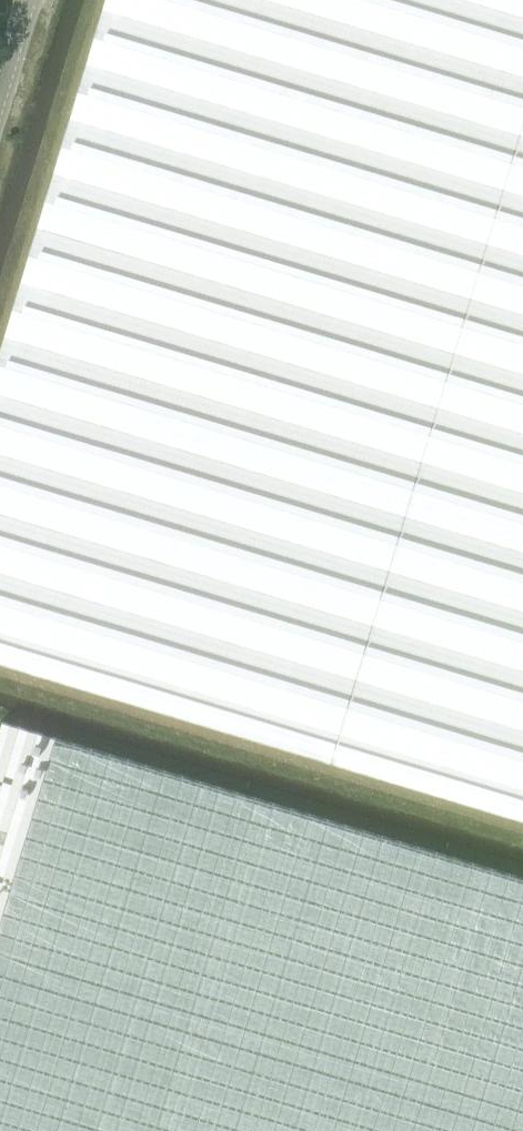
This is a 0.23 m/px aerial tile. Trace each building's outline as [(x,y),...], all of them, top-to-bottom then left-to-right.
[(0,347),(0,660),(20,666),(522,818),(522,0),(105,0),(0,347)] [(51,737),(0,722),(0,907),(51,737)] [(51,737),(0,907),(0,1130),(522,1130),(522,879),(51,737)]
